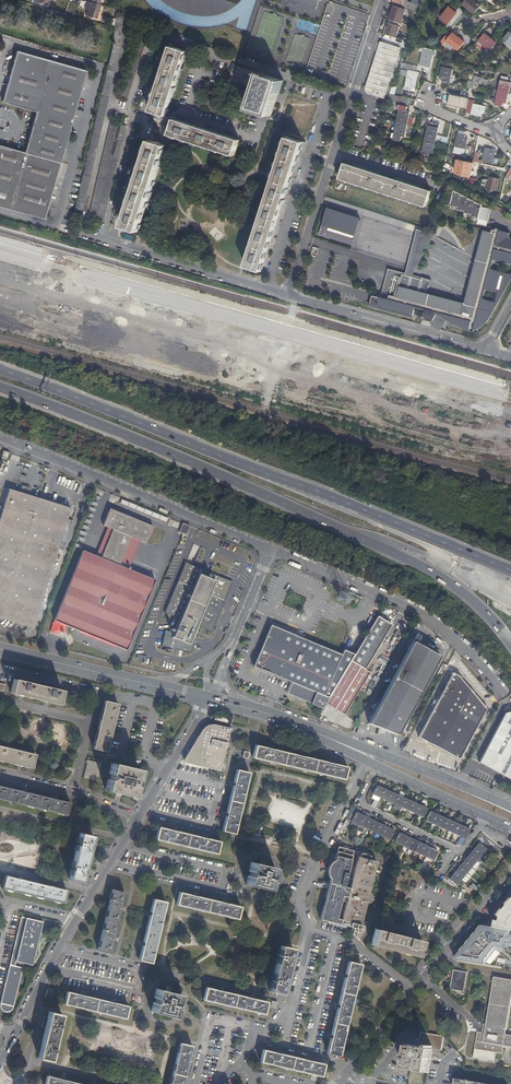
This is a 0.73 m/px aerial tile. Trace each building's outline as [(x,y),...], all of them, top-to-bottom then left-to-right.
[(290,0),(297,3),(315,9),(318,0),(288,0),(290,0)] [(480,5),(474,0),(467,0),(463,4),(474,13),(480,5)] [(96,19),(101,5),(99,4),(89,1),(88,1),(87,7),(89,8),(88,10),(87,16),(96,19)] [(453,1),(450,5),(455,10),(459,6),(453,1)] [(406,9),(418,13),(421,6),(411,3),(407,2),(405,9),(406,9)] [(394,5),(390,19),(401,23),(406,9),(405,9),(399,7),(394,5)] [(455,15),(457,13),(449,7),(440,18),(448,24),(455,15)] [(82,177),(73,213),(81,215),(105,108),(119,48),(121,15),(114,13),(111,46),(108,62),(95,121),(87,156),(82,177)] [(387,26),(385,34),(396,37),(399,26),(388,23),(387,26)] [(454,34),(449,30),(443,38),(458,49),(464,41),(454,33),(454,34)] [(489,49),(496,41),(485,32),(478,40),(489,49)] [(383,98),(400,48),(380,41),(365,87),(365,90),(367,92),(369,93),(370,93),(383,98)] [(165,116),(186,51),(171,46),(150,111),(165,116)] [(431,50),(423,47),(420,65),(426,67),(426,65),(430,65),(432,54),(435,54),(435,51),(431,50)] [(0,145),(0,207),(44,219),(86,70),(16,51),(2,102),(7,103),(10,104),(36,112),(24,152),(5,147),(0,145)] [(248,109),(272,115),(282,78),(233,65),(229,81),(254,88),(248,109)] [(449,82),(452,69),(442,67),(439,78),(443,79),(443,81),(449,82)] [(415,89),(419,72),(409,70),(405,88),(411,90),(412,88),(415,89)] [(486,85),(487,79),(473,76),(472,82),(468,81),(467,87),(473,89),(475,83),(486,85)] [(501,76),(496,98),(496,102),(495,104),(502,106),(502,102),(506,103),(510,82),(507,81),(508,77),(501,76)] [(461,102),(462,97),(450,94),(448,104),(458,106),(459,102),(461,102)] [(484,111),(486,106),(473,103),(474,100),(470,100),(467,113),(481,115),(482,111),(484,111)] [(407,110),(408,107),(401,105),(394,138),(402,140),(403,135),(405,136),(411,111),(407,110)] [(234,155),(239,139),(175,118),(170,134),(234,155)] [(89,217),(98,219),(120,122),(111,121),(89,217)] [(440,124),(440,125),(439,128),(436,127),(436,124),(437,123),(430,122),(423,155),(430,156),(431,152),(434,153),(439,131),(443,132),(444,125),(440,124)] [(465,135),(458,133),(455,147),(466,149),(468,138),(464,137),(465,135)] [(284,135),(248,267),(265,272),(301,139),(284,135)] [(138,231),(166,145),(150,140),(123,226),(138,231)] [(495,149),(485,147),(482,160),(492,163),(495,149)] [(470,164),(470,162),(463,161),(460,174),(471,177),(474,165),(470,164)] [(426,205),(431,190),(345,162),(339,178),(426,205)] [(497,191),(499,178),(489,175),(488,180),(487,187),(486,189),(497,191)] [(471,177),(469,185),(476,186),(477,179),(471,177)] [(484,227),(489,209),(480,207),(481,205),(474,203),(474,201),(467,199),(467,197),(459,195),(460,194),(452,191),(451,195),(449,194),(445,202),(449,203),(449,205),(452,206),(451,208),(459,210),(458,211),(465,213),(465,215),(473,217),(473,219),(476,220),(475,224),(484,227)] [(352,244),(360,219),(327,208),(319,234),(352,244)] [(411,306),(420,309),(418,318),(429,321),(434,313),(446,320),(448,320),(448,324),(466,329),(467,325),(471,327),(470,331),(474,330),(479,327),(483,323),(487,317),(497,300),(510,276),(508,275),(489,270),(491,260),(510,265),(510,240),(507,239),(507,234),(495,230),(493,229),(487,227),(486,230),(490,232),(490,234),(483,232),(475,262),(475,263),(473,272),(472,272),(464,302),(465,302),(464,306),(452,302),(449,306),(444,304),(446,300),(425,295),(424,296),(419,294),(426,281),(419,277),(418,279),(406,276),(407,273),(401,271),(384,266),(377,289),(382,291),(381,295),(376,293),(369,291),(365,303),(408,315),(411,306)] [(431,231),(413,227),(401,271),(407,273),(408,274),(431,231)] [(318,258),(320,249),(315,247),(312,256),(318,258)] [(10,453),(4,451),(1,458),(7,460),(10,453)] [(23,486),(21,493),(27,495),(29,488),(23,486)] [(70,508),(27,495),(21,493),(9,489),(0,516),(0,617),(32,628),(70,508)] [(108,527),(96,557),(81,551),(57,611),(62,613),(63,613),(65,614),(65,616),(67,617),(69,616),(70,616),(70,614),(70,613),(72,608),(133,633),(154,580),(128,569),(128,568),(127,568),(127,569),(123,567),(118,565),(130,536),(135,538),(145,542),(145,543),(146,543),(152,528),(153,526),(151,526),(109,509),(108,512),(103,525),(108,527)] [(123,567),(135,538),(130,536),(118,565),(123,567)] [(210,632),(231,582),(186,563),(164,613),(179,620),(174,633),(171,632),(172,629),(169,628),(168,632),(165,631),(161,645),(191,653),(195,638),(191,637),(196,626),(210,632)] [(336,599),(343,601),(346,593),(339,591),(336,599)] [(392,625),(377,616),(354,654),(325,703),(344,714),(369,672),(365,670),(392,625)] [(341,655),(270,626),(253,667),(291,683),(286,694),(322,708),(325,703),(354,654),(343,650),(341,655)] [(385,731),(387,731),(390,732),(396,735),(438,657),(434,654),(424,649),(416,645),(411,643),(367,724),(368,724),(378,728),(385,731)] [(455,673),(454,673),(452,673),(437,701),(418,737),(430,743),(443,750),(457,758),(459,759),(481,716),(485,709),(475,697),(464,685),(459,678),(460,676),(455,674),(455,673)] [(49,702),(58,704),(62,691),(13,679),(10,693),(20,695),(19,697),(23,698),(23,696),(45,701),(44,703),(49,704),(49,702)] [(95,740),(92,749),(106,752),(118,704),(104,701),(102,710),(100,710),(99,714),(101,714),(96,736),(95,735),(93,739),(95,740)] [(505,713),(479,762),(510,779),(510,711),(505,713)] [(203,729),(199,736),(211,740),(219,726),(212,725),(209,725),(206,727),(203,729)] [(211,740),(226,745),(230,729),(219,726),(211,740)] [(194,742),(185,757),(215,770),(224,749),(226,745),(211,740),(199,736),(194,742)] [(215,770),(185,757),(183,760),(184,762),(186,763),(220,771),(226,745),(224,749),(215,770)] [(253,754),(253,757),(252,758),(344,780),(346,767),(334,764),(329,763),(303,757),(299,756),(274,750),(269,748),(255,745),(253,754)] [(0,747),(0,761),(18,766),(18,767),(22,768),(23,767),(32,769),(35,755),(0,747)] [(243,753),(238,770),(245,772),(249,756),(248,756),(247,759),(242,757),(243,753)] [(83,778),(97,782),(101,763),(87,760),(83,778)] [(104,791),(132,797),(135,786),(133,785),(134,780),(136,781),(138,772),(139,770),(111,763),(108,775),(111,775),(109,780),(107,779),(104,791)] [(236,770),(233,783),(232,788),(226,813),(225,818),(222,831),(234,834),(249,773),(245,772),(238,770),(236,770)] [(372,795),(422,817),(426,809),(423,807),(424,804),(424,803),(419,800),(418,802),(418,801),(416,804),(409,800),(410,798),(410,797),(410,796),(408,795),(407,796),(404,795),(404,793),(400,791),(398,796),(394,794),(395,791),(396,790),(393,788),(392,790),(389,788),(388,791),(380,787),(381,785),(378,783),(377,786),(376,786),(372,795)] [(57,800),(52,799),(26,793),(21,791),(0,786),(0,800),(66,816),(70,803),(57,800)] [(462,846),(471,826),(469,825),(467,829),(459,825),(461,821),(458,820),(456,824),(448,820),(450,816),(446,814),(445,815),(447,816),(445,819),(437,815),(439,811),(436,810),(434,814),(429,811),(425,821),(460,837),(457,844),(462,846)] [(389,840),(393,831),(388,828),(390,824),(384,821),(384,823),(385,823),(384,826),(376,822),(377,819),(379,820),(379,819),(375,817),(373,821),(364,817),(366,814),(368,815),(368,814),(362,811),(360,815),(354,812),(350,822),(389,840)] [(219,842),(206,839),(201,838),(176,832),(171,830),(158,827),(155,840),(216,854),(219,842)] [(433,861),(438,852),(432,849),(434,845),(430,843),(428,848),(420,843),(422,839),(419,838),(417,842),(409,838),(411,834),(407,832),(405,836),(399,834),(395,843),(433,861)] [(79,833),(69,879),(81,882),(83,877),(86,878),(88,867),(85,866),(88,852),(92,853),(94,842),(91,842),(92,836),(79,833)] [(448,879),(455,885),(460,879),(465,883),(470,877),(466,873),(481,855),(484,858),(489,851),(497,858),(502,852),(482,835),(474,844),(476,846),(471,852),(469,850),(464,856),(466,858),(463,861),(461,864),(458,863),(454,868),(456,870),(451,876),(448,875),(445,878),(447,880),(448,879)] [(330,921),(333,922),(345,925),(344,927),(344,928),(345,929),(345,928),(348,931),(349,932),(349,931),(352,934),(352,935),(352,934),(356,937),(356,938),(357,938),(359,930),(362,930),(365,926),(360,925),(366,902),(368,893),(376,862),(375,861),(375,860),(373,860),(374,859),(370,857),(370,856),(369,855),(366,854),(364,854),(360,853),(359,857),(357,857),(358,852),(338,847),(334,861),(330,879),(329,883),(327,890),(321,913),(321,914),(320,919),(328,921),(330,921)] [(272,877),(274,868),(251,862),(248,872),(250,872),(249,876),(248,876),(245,885),(269,891),(271,881),(269,881),(270,877),(272,877)] [(66,890),(53,887),(48,886),(23,880),(17,879),(4,876),(1,889),(63,903),(66,890)] [(472,884),(470,887),(476,892),(478,889),(472,884)] [(114,936),(118,918),(120,911),(121,905),(124,893),(112,890),(107,910),(103,928),(97,951),(109,954),(112,941),(113,936),(114,936)] [(197,897),(192,896),(179,893),(176,905),(237,919),(240,907),(227,904),(222,903),(197,897)] [(139,961),(148,963),(151,964),(155,947),(165,903),(153,900),(150,913),(149,918),(144,938),(143,943),(142,948),(140,957),(139,961)] [(21,917),(11,961),(23,964),(32,966),(42,922),(21,917)] [(504,948),(510,949),(510,931),(483,926),(479,931),(480,932),(478,934),(477,933),(459,955),(460,955),(459,959),(456,959),(455,960),(490,965),(504,948)] [(374,930),(373,935),(370,945),(399,953),(417,957),(420,946),(421,942),(406,938),(374,930)] [(286,978),(286,976),(289,964),(292,965),(294,954),(291,954),(293,948),(280,946),(269,992),(273,993),(280,994),(282,995),(283,989),(286,990),(289,979),(286,978)] [(23,964),(11,961),(8,970),(21,973),(23,964)] [(345,1031),(348,1017),(361,964),(349,961),(345,974),(344,979),(338,1005),(337,1010),(334,1021),(331,1035),(330,1040),(327,1053),(339,1056),(345,1031)] [(8,970),(0,1003),(0,1010),(1,1011),(2,1012),(3,1013),(5,1013),(6,1014),(7,1013),(9,1013),(10,1012),(11,1011),(12,1009),(13,1005),(21,973),(8,970)] [(467,973),(453,970),(450,989),(464,991),(467,973)] [(494,977),(485,1034),(478,1033),(477,1038),(475,1049),(474,1058),(481,1058),(487,1059),(495,1062),(496,1056),(496,1053),(503,1054),(504,1046),(510,1047),(510,1035),(506,1034),(510,1005),(510,980),(494,977)] [(218,991),(208,988),(206,988),(203,1000),(230,1006),(264,1014),(267,1002),(254,999),(249,998),(223,992),(218,991)] [(177,1004),(180,995),(156,990),(154,999),(155,999),(155,1003),(153,1003),(151,1012),(174,1018),(176,1008),(175,1008),(176,1004),(177,1004)] [(63,1004),(103,1014),(125,1019),(128,1007),(115,1004),(110,1003),(85,997),(79,995),(78,995),(66,992),(63,1004)] [(280,994),(273,993),(270,1004),(271,1004),(272,1001),(277,1002),(276,1006),(277,1007),(280,994)] [(50,1061),(61,1015),(49,1012),(48,1018),(45,1017),(42,1027),(45,1028),(42,1042),(39,1042),(36,1052),(39,1053),(38,1058),(50,1061)] [(444,1036),(420,1032),(418,1047),(408,1045),(405,1069),(428,1073),(432,1049),(441,1050),(444,1036)] [(174,1068),(170,1083),(183,1083),(185,1076),(188,1064),(189,1059),(192,1046),(180,1043),(174,1068)] [(281,1054),(276,1053),(263,1050),(260,1062),(321,1076),(324,1064),(311,1061),(306,1060),(281,1054)]
